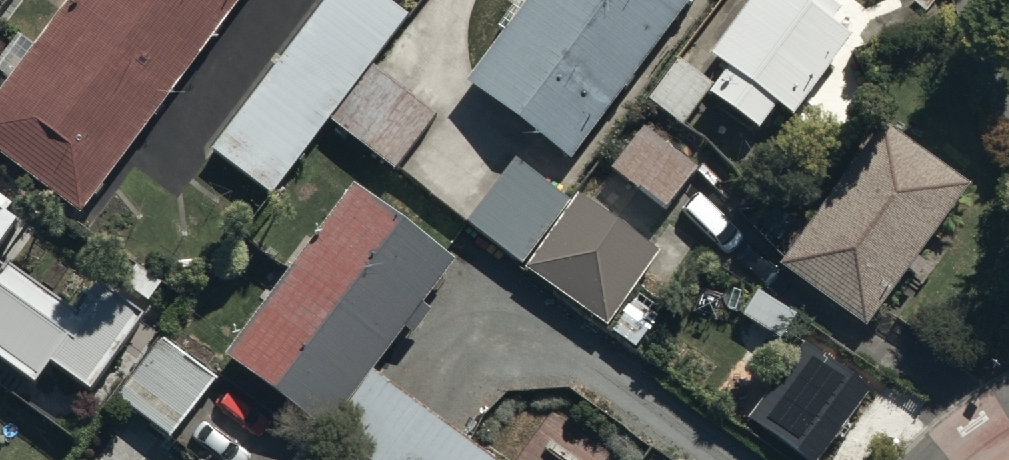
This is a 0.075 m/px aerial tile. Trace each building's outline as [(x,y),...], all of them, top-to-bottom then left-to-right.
[(0,113),(0,171),(87,234),(258,0),(83,0),(0,113)] [(213,162),(274,208),(329,135),(371,78),(410,27),(374,0),(335,0),(213,162)] [(467,97),(579,177),(706,0),(537,0),(467,97)] [(711,72),(727,84),(707,110),(757,146),(777,120),(793,132),(850,54),(832,41),(843,26),(808,0),(765,0),(711,72)] [(681,139),(711,95),(672,69),(642,112),(681,139)] [(434,125),(371,78),(329,135),(391,182),(434,125)] [(881,141),(779,281),(864,343),(907,284),(916,291),(927,277),(918,270),(966,203),(881,141)] [(697,181),(643,143),(614,184),(667,222),(697,181)] [(569,202),(515,161),(464,228),(518,270),(569,202)] [(226,373),(347,459),(475,459),(373,387),(407,342),(414,347),(432,323),(424,317),(453,278),(353,203),(226,373)] [(578,206),(524,282),(635,361),(662,322),(633,301),(660,263),(578,206)] [(36,389),(52,367),(91,396),(145,321),(96,286),(85,301),(79,297),(70,310),(5,263),(19,243),(8,235),(17,222),(0,210),(0,363),(36,389)] [(119,405),(174,449),(219,392),(164,348),(119,405)] [(803,355),(792,369),(776,357),(762,377),(752,370),(728,404),(754,423),(748,430),(790,459),(828,459),(870,403),(803,355)]
